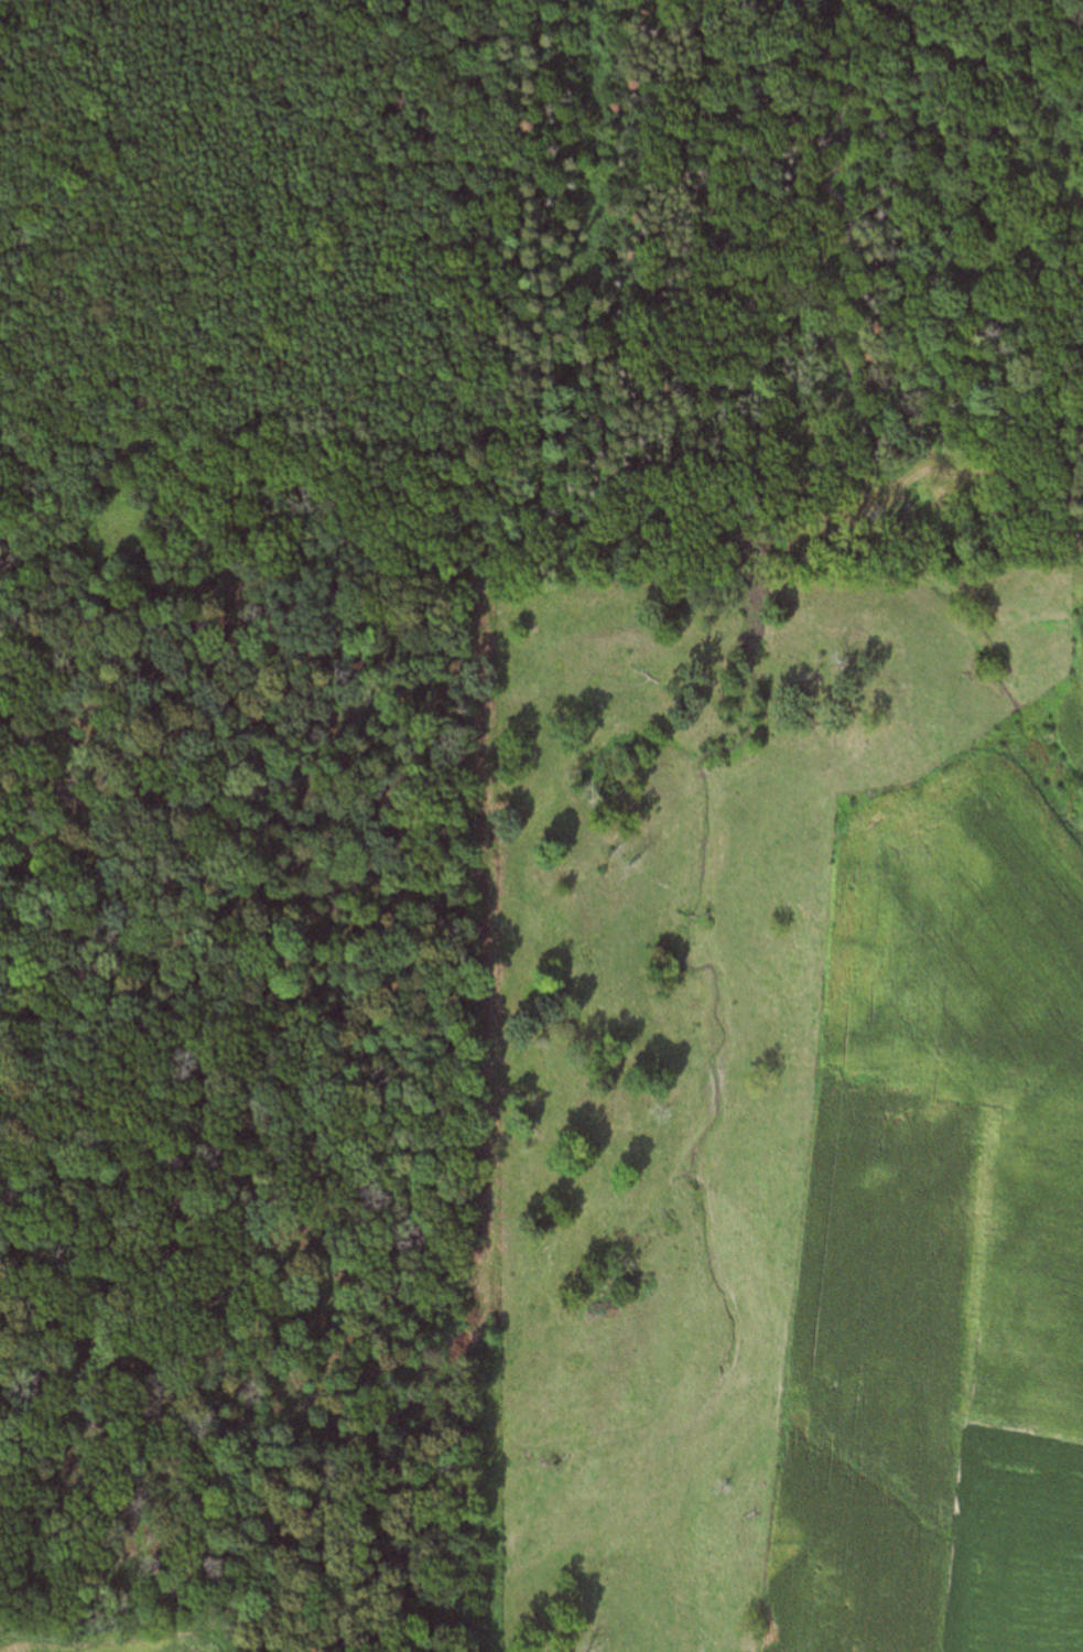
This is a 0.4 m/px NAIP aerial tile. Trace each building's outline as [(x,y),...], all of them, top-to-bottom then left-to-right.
[(123,554),(126,560),(136,555),(133,550),(123,554)]
